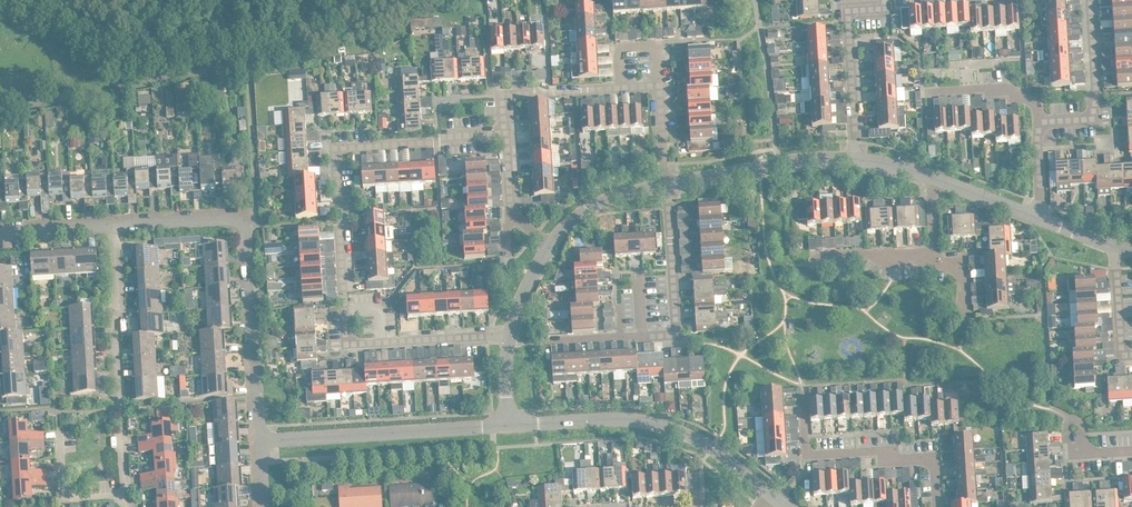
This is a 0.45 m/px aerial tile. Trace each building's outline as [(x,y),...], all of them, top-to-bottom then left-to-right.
[(579,15),(599,14),(599,8),(609,7),(609,2),(601,2),(601,3),(598,3),(598,2),(595,2),(594,0),(571,0),(572,4),(578,3),(579,15)] [(630,0),(617,0),(617,11),(631,10),(630,0)] [(631,10),(644,9),(644,0),(630,0),(631,10)] [(644,9),(658,8),(657,0),(644,0),(644,9)] [(658,8),(671,7),(671,0),(657,0),(658,8)] [(801,1),(801,15),(823,13),(828,13),(835,12),(835,7),(823,8),(823,0),(817,0),(801,1)] [(939,25),(937,5),(930,6),(930,0),(925,0),(925,1),(926,6),(925,6),(926,26),(939,25)] [(950,25),(949,5),(942,5),(942,0),(937,0),(938,5),(937,5),(939,25),(950,25)] [(962,24),(961,4),(954,4),(954,0),(949,0),(949,1),(950,4),(949,5),(950,25),(962,24)] [(974,23),(974,9),(974,3),(966,3),(966,0),(961,0),(962,4),(961,4),(962,24),(974,23)] [(1050,11),(1070,10),(1070,3),(1083,2),(1083,0),(1050,0),(1050,11)] [(1117,18),(1131,17),(1131,3),(1116,4),(1117,12),(1104,13),(1104,18),(1112,18),(1117,17),(1117,18)] [(914,27),(926,26),(925,6),(913,7),(913,5),(905,6),(906,26),(914,26),(914,27)] [(1022,6),(1010,7),(1011,27),(1023,26),(1022,6)] [(1003,7),(998,8),(999,28),(1011,27),(1010,7),(1003,7)] [(998,8),(986,9),(987,29),(999,28),(998,8)] [(974,23),(974,29),(987,29),(986,9),(974,9),(974,23)] [(1050,11),(1051,23),(1071,22),(1071,15),(1083,14),(1082,9),(1074,10),(1070,10),(1050,11)] [(579,15),(580,28),(600,26),(599,19),(610,19),(609,14),(601,14),(599,15),(599,14),(579,15)] [(446,15),(432,16),(433,25),(446,24),(446,15)] [(1118,31),(1131,30),(1131,17),(1117,18),(1118,26),(1106,27),(1106,32),(1114,31),(1118,31)] [(547,18),(533,19),(534,26),(535,46),(549,45),(547,18)] [(520,20),(521,27),(522,47),(535,46),(534,26),(533,19),(520,20)] [(1051,23),(1052,35),(1072,34),(1071,27),(1083,26),(1083,21),(1075,22),(1071,22),(1051,23)] [(470,24),(460,24),(461,33),(470,33),(470,24)] [(810,27),(811,39),(831,38),(830,31),(844,30),(843,25),(832,26),(830,26),(810,27)] [(580,28),(581,40),(601,38),(600,31),(611,31),(610,26),(602,26),(600,27),(600,26),(580,28)] [(521,27),(507,28),(508,47),(522,47),(521,27)] [(508,47),(507,28),(493,28),(495,48),(508,47)] [(1119,44),(1131,43),(1131,30),(1118,31),(1119,39),(1108,40),(1108,45),(1117,44),(1119,44)] [(1052,35),(1053,47),(1073,46),(1072,39),(1083,38),(1082,33),(1074,34),(1072,34),(1052,35)] [(811,39),(812,51),(832,50),(831,43),(844,42),(844,37),(836,38),(831,38),(811,39)] [(878,46),(879,60),(899,59),(898,45),(897,45),(896,37),(881,38),(881,46),(878,46)] [(581,40),(581,52),(601,50),(601,44),(613,43),(613,38),(604,38),(601,39),(601,38),(581,40)] [(1120,58),(1131,57),(1131,43),(1119,44),(1119,52),(1108,53),(1108,58),(1116,58),(1120,57),(1120,58)] [(692,46),(693,59),(715,58),(714,44),(706,45),(697,45),(692,46)] [(1047,59),(1053,59),(1073,58),(1073,51),(1085,50),(1084,45),(1076,46),(1073,46),(1053,47),(1047,47),(1047,59)] [(470,57),(462,58),(463,77),(476,77),(474,46),(469,46),(470,57)] [(479,46),(474,46),(476,77),(490,76),(489,56),(480,56),(479,46)] [(453,47),(448,48),(449,78),(463,77),(462,58),(453,58),(453,47)] [(440,48),(433,49),(434,59),(435,59),(443,59),(443,48),(440,48)] [(435,59),(435,73),(436,73),(436,78),(436,79),(449,78),(448,48),(443,48),(443,59),(435,59)] [(812,51),(813,63),(832,62),(832,55),(844,54),(843,49),(835,50),(832,50),(812,51)] [(575,52),(576,64),(602,62),(602,56),(614,55),(613,50),(605,50),(601,51),(601,50),(581,52),(575,52)] [(1053,59),(1054,71),(1074,70),(1074,63),(1086,62),(1085,57),(1077,58),(1073,58),(1053,59)] [(1121,71),(1131,70),(1131,57),(1120,58),(1120,66),(1107,67),(1107,72),(1116,71),(1121,71)] [(693,59),(694,73),(716,71),(715,58),(693,59)] [(879,60),(879,73),(899,72),(899,59),(879,60)] [(806,76),(813,75),(833,74),(833,67),(843,66),(843,61),(835,62),(832,62),(813,63),(806,64),(806,76)] [(602,62),(576,64),(576,76),(584,76),(588,76),(603,75),(603,68),(614,67),(614,62),(606,62),(602,63),(602,62)] [(309,66),(302,67),(302,75),(310,75),(309,66)] [(1074,70),(1054,71),(1055,83),(1075,82),(1074,75),(1088,74),(1087,69),(1079,70),(1074,70)] [(1121,71),(1121,79),(1108,80),(1108,85),(1116,84),(1121,84),(1131,84),(1131,70),(1121,71)] [(694,73),(695,86),(713,85),(717,85),(716,71),(694,73)] [(879,73),(880,87),(900,85),(899,72),(879,73)] [(400,75),(401,89),(423,87),(423,79),(436,78),(436,73),(435,73),(427,73),(427,74),(422,74),(422,73),(400,75)] [(813,75),(814,87),(834,86),(833,79),(845,78),(845,73),(837,74),(833,74),(813,75)] [(365,79),(360,80),(362,110),(376,109),(375,89),(366,90),(365,79)] [(356,90),(348,91),(349,111),(362,110),(360,80),(355,80),(356,90)] [(321,93),(322,106),(322,112),(322,113),(336,112),(334,81),(329,82),(329,92),(321,93)] [(339,81),(334,81),(336,112),(349,111),(348,91),(339,91),(339,81)] [(691,86),(692,100),(714,98),(713,85),(695,86),(691,86)] [(814,87),(815,99),(835,98),(834,91),(847,90),(847,85),(839,86),(834,86),(814,87)] [(880,87),(881,100),(901,99),(900,85),(880,87)] [(401,89),(402,102),(436,100),(435,95),(424,95),(423,87),(401,89)] [(142,92),(140,92),(140,101),(155,101),(155,92),(153,92),(153,89),(142,89),(142,92)] [(788,91),(779,92),(779,101),(788,100),(788,91)] [(622,107),(623,127),(624,134),(636,133),(635,126),(634,106),(627,106),(626,94),(621,95),(621,103),(622,103),(622,107)] [(634,106),(635,126),(653,125),(651,105),(639,105),(638,94),(633,94),(633,102),(634,102),(634,106)] [(610,107),(611,127),(611,134),(624,134),(623,127),(622,107),(615,107),(614,95),(609,96),(609,104),(610,104),(610,107)] [(951,129),(964,128),(962,108),(955,109),(954,95),(949,96),(950,104),(950,109),(951,129)] [(975,134),(988,133),(987,113),(980,113),(978,95),(973,96),(974,108),(974,107),(975,114),(974,114),(975,127),(975,134)] [(599,128),(611,127),(610,107),(603,108),(602,96),(597,96),(597,104),(598,104),(598,108),(599,128)] [(939,130),(951,129),(950,109),(943,109),(942,96),(937,97),(938,105),(938,110),(938,117),(931,117),(931,134),(939,133),(939,130)] [(964,128),(975,127),(974,114),(975,114),(974,107),(974,108),(967,108),(966,96),(961,96),(962,105),(962,108),(964,128)] [(587,129),(599,128),(598,108),(591,109),(590,97),(585,97),(585,105),(586,105),(586,109),(585,109),(587,129)] [(809,111),(815,111),(835,110),(835,103),(848,102),(848,97),(840,98),(835,98),(815,99),(808,100),(809,111)] [(314,107),(313,100),(312,100),(312,98),(303,99),(303,107),(309,107),(314,107)] [(532,99),(533,113),(553,111),(552,98),(543,98),(532,99)] [(692,100),(693,113),(715,112),(714,98),(692,100)] [(881,100),(882,113),(902,112),(901,99),(881,100)] [(402,102),(403,115),(425,114),(424,106),(436,105),(436,100),(402,102)] [(988,133),(999,132),(1000,132),(999,118),(999,112),(992,113),(991,101),(986,101),(986,109),(987,109),(987,113),(988,133)] [(69,102),(60,103),(60,107),(61,107),(61,114),(68,114),(68,106),(69,106),(69,102)] [(249,105),(241,105),(242,115),(250,114),(249,105)] [(1011,118),(1012,138),(1024,137),(1023,117),(1016,117),(1015,105),(1010,106),(1011,114),(1011,118)] [(287,108),(288,122),(309,120),(309,112),(322,112),(322,106),(314,107),(309,107),(303,107),(287,108)] [(56,109),(49,110),(50,123),(57,122),(56,109)] [(835,110),(815,111),(816,123),(826,123),(826,129),(840,128),(840,122),(836,122),(836,115),(849,114),(849,109),(840,110),(835,110)] [(533,113),(534,126),(554,125),(553,111),(533,113)] [(693,113),(694,126),(716,125),(715,112),(693,113)] [(902,112),(882,113),(883,127),(884,127),(884,135),(892,135),(892,126),(909,125),(909,112),(902,112)] [(794,113),(784,114),(784,121),(794,121),(794,113)] [(425,114),(403,115),(404,129),(425,128),(425,127),(429,127),(437,127),(437,121),(425,122),(425,114)] [(383,116),(383,125),(391,125),(391,116),(383,116)] [(1000,132),(999,132),(1000,138),(1012,138),(1011,118),(999,118),(1000,132)] [(288,122),(288,135),(322,133),(322,128),(310,129),(309,120),(288,122)] [(534,126),(535,139),(555,138),(554,125),(534,126)] [(716,125),(694,126),(694,133),(692,133),(692,138),(691,138),(692,147),(692,148),(692,149),(693,149),(717,148),(716,125)] [(288,135),(289,148),(311,147),(311,139),(322,138),(322,133),(288,135)] [(82,135),(74,135),(74,145),(82,145),(82,135)] [(535,139),(536,153),(556,151),(555,138),(535,139)] [(289,148),(290,162),(324,160),(324,155),(312,155),(311,147),(289,148)] [(1087,181),(1100,181),(1101,181),(1100,165),(1100,159),(1091,159),(1091,147),(1085,148),(1087,181)] [(1074,182),(1087,181),(1085,148),(1080,148),(1081,160),(1073,160),(1074,182)] [(414,161),(415,181),(427,181),(426,161),(419,161),(419,149),(413,150),(414,158),(414,161)] [(426,161),(427,181),(440,180),(438,160),(431,160),(431,149),(425,149),(426,157),(426,161)] [(1074,182),(1073,160),(1065,161),(1064,149),(1052,149),(1053,167),(1060,167),(1061,189),(1074,188),(1074,182)] [(182,168),(183,182),(184,190),(197,189),(197,186),(205,186),(204,166),(203,150),(193,151),(193,167),(182,168)] [(402,162),(403,182),(415,181),(414,161),(407,162),(407,150),(401,150),(402,159),(402,162)] [(160,164),(161,183),(161,186),(175,185),(175,182),(183,182),(182,168),(181,151),(159,153),(160,164)] [(390,163),(391,183),(403,182),(402,162),(395,163),(395,151),(389,151),(390,159),(390,163)] [(536,153),(537,166),(557,165),(556,151),(536,153)] [(379,184),(378,164),(371,164),(371,152),(365,153),(366,161),(366,164),(367,184),(379,184)] [(378,164),(379,184),(391,183),(390,163),(383,163),(383,152),(377,152),(378,160),(378,164)] [(1101,181),(1100,181),(1101,187),(1102,193),(1115,193),(1114,186),(1115,186),(1113,152),(1108,153),(1108,164),(1100,165),(1101,181)] [(1118,152),(1113,152),(1115,186),(1128,185),(1127,163),(1118,164),(1118,152)] [(131,171),(117,172),(118,191),(119,194),(132,193),(132,190),(140,190),(140,187),(138,165),(138,154),(127,154),(128,165),(130,165),(131,171)] [(204,166),(205,186),(205,188),(219,188),(219,185),(227,184),(225,165),(225,157),(217,158),(217,166),(204,166)] [(469,158),(470,171),(490,170),(490,163),(503,162),(503,157),(494,157),(490,158),(490,157),(469,158)] [(622,157),(613,157),(613,166),(623,165),(622,157)] [(291,175),(298,175),(313,174),(313,173),(312,165),(324,165),(324,160),(290,162),(291,175)] [(977,170),(977,162),(967,162),(967,166),(977,170)] [(1000,162),(991,163),(992,176),(1001,175),(1000,162)] [(160,164),(138,165),(140,187),(153,186),(153,183),(161,183),(160,164)] [(225,165),(227,184),(227,187),(241,186),(241,183),(249,183),(247,164),(225,165)] [(537,166),(537,179),(557,178),(557,165),(537,166)] [(52,170),(53,189),(53,192),(67,191),(66,189),(74,188),(74,174),(73,169),(52,170)] [(470,171),(471,183),(491,181),(491,175),(504,174),(503,169),(495,169),(490,170),(470,171)] [(30,171),(30,177),(31,193),(45,193),(45,190),(53,189),(52,170),(30,171)] [(117,172),(95,173),(97,192),(97,195),(111,194),(110,191),(118,191),(117,172)] [(298,175),(298,188),(320,187),(320,178),(333,177),(333,172),(324,173),(320,173),(319,173),(313,173),(313,174),(298,175)] [(74,174),(74,188),(75,196),(89,195),(89,193),(97,192),(95,173),(74,174)] [(8,178),(10,197),(10,200),(24,199),(23,197),(31,196),(31,193),(30,177),(8,178)] [(2,201),(2,198),(10,197),(8,178),(0,179),(0,201),(2,201)] [(557,178),(537,179),(538,193),(558,192),(557,178)] [(471,183),(472,195),(492,193),(491,187),(504,186),(504,181),(496,181),(491,182),(491,181),(471,183)] [(298,188),(299,201),(321,200),(321,192),(334,191),(333,186),(325,186),(320,187),(298,188)] [(472,195),(473,206),(473,207),(489,206),(492,206),(492,199),(504,198),(503,193),(495,193),(492,194),(492,193),(472,195)] [(905,206),(896,207),(898,227),(911,226),(909,195),(904,196),(905,206)] [(914,195),(909,195),(911,226),(929,225),(928,205),(915,205),(914,195)] [(870,217),(871,228),(884,228),(882,197),(877,197),(878,208),(869,208),(869,209),(870,209),(870,217)] [(888,197),(882,197),(884,228),(898,227),(896,207),(888,207),(888,197)] [(321,200),(299,201),(300,215),(322,214),(321,205),(335,204),(334,199),(326,200),(321,200)] [(866,218),(870,217),(870,209),(869,209),(865,210),(864,199),(850,200),(851,219),(866,219),(866,218)] [(825,221),(838,220),(837,200),(824,201),(825,221)] [(838,220),(851,219),(850,200),(837,200),(838,220)] [(811,222),(825,221),(824,201),(810,202),(811,222)] [(696,204),(696,217),(725,216),(725,202),(696,204)] [(952,235),(966,234),(964,204),(959,204),(960,215),(951,215),(952,235)] [(980,233),(980,232),(979,232),(979,227),(979,214),(970,214),(969,204),(964,204),(966,234),(980,233)] [(1098,204),(1089,204),(1090,214),(1098,214),(1098,204)] [(469,207),(470,219),(490,218),(489,206),(473,207),(473,206),(469,207)] [(368,212),(369,225),(389,224),(388,210),(368,212)] [(697,231),(704,230),(726,229),(725,216),(696,217),(697,231)] [(470,219),(471,230),(471,231),(487,230),(491,230),(490,223),(503,222),(503,217),(495,217),(490,218),(470,219)] [(640,232),(631,233),(633,253),(646,252),(645,232),(644,230),(645,230),(644,221),(639,222),(640,232)] [(653,231),(645,232),(646,252),(660,251),(659,231),(658,231),(658,229),(658,221),(652,221),(653,231)] [(618,234),(619,247),(619,253),(619,254),(633,253),(631,233),(631,231),(631,222),(626,223),(626,233),(618,234)] [(369,225),(370,239),(390,237),(389,224),(369,225)] [(303,226),(303,239),(323,238),(323,231),(333,230),(333,225),(325,225),(325,226),(323,226),(323,225),(312,226),(308,226),(303,226)] [(993,232),(993,240),(1015,239),(1014,225),(992,226),(992,227),(987,227),(979,227),(979,232),(980,232),(993,232)] [(704,230),(705,244),(727,242),(726,229),(704,230)] [(467,231),(468,243),(488,242),(487,230),(471,231),(471,230),(467,231)] [(78,246),(78,249),(80,271),(101,269),(100,245),(101,245),(100,234),(91,235),(92,245),(90,246),(78,246)] [(303,239),(304,251),(324,250),(324,243),(336,242),(336,237),(326,238),(323,238),(303,239)] [(370,239),(371,252),(391,251),(390,237),(370,239)] [(994,245),(994,253),(1009,252),(1016,252),(1015,239),(993,240),(990,240),(981,241),(982,246),(994,245)] [(208,263),(230,262),(230,261),(230,252),(232,252),(231,240),(207,241),(208,263)] [(285,240),(269,241),(269,251),(286,250),(285,240)] [(488,242),(468,243),(469,255),(489,254),(488,247),(501,246),(501,241),(493,241),(493,242),(488,242)] [(705,244),(706,257),(728,256),(727,242),(705,244)] [(141,257),(141,267),(163,266),(163,265),(162,244),(138,245),(138,257),(141,257)] [(56,248),(56,250),(57,250),(58,272),(79,271),(80,271),(78,249),(68,249),(68,247),(56,248)] [(584,249),(585,263),(600,262),(601,262),(607,262),(606,253),(619,253),(619,247),(611,248),(606,248),(584,249)] [(57,250),(56,250),(47,251),(47,248),(35,249),(35,252),(35,261),(36,273),(58,272),(57,250)] [(304,251),(305,263),(325,262),(324,255),(336,254),(336,249),(328,249),(328,250),(324,250),(304,251)] [(371,252),(372,265),(392,264),(391,251),(371,252)] [(35,252),(22,253),(22,262),(35,261),(35,252)] [(988,267),(1010,266),(1009,252),(994,253),(987,253),(988,262),(976,263),(976,268),(984,267),(988,267)] [(708,271),(708,275),(708,276),(716,275),(716,270),(729,269),(728,256),(706,257),(707,271),(708,271)] [(210,284),(210,285),(232,283),(231,273),(233,273),(233,261),(230,261),(230,262),(208,263),(210,284)] [(305,263),(306,275),(326,274),(325,267),(338,266),(338,261),(330,261),(330,262),(325,262),(305,263)] [(578,263),(579,277),(601,275),(601,262),(600,262),(585,263),(578,263)] [(17,285),(16,264),(0,265),(0,287),(17,285)] [(392,264),(372,265),(372,279),(373,279),(374,287),(398,285),(397,273),(392,273),(392,264)] [(142,279),(143,288),(143,289),(165,287),(163,266),(141,267),(139,267),(140,279),(142,279)] [(989,280),(1011,279),(1010,266),(988,267),(989,275),(977,276),(977,281),(985,280),(989,280)] [(306,275),(306,287),(326,286),(326,279),(339,278),(339,273),(330,273),(331,274),(326,274),(306,275)] [(579,277),(580,290),(602,289),(602,280),(615,280),(615,275),(606,275),(601,275),(579,277)] [(697,276),(698,289),(730,287),(729,282),(718,282),(717,275),(716,275),(708,276),(708,275),(697,276)] [(1072,289),(1079,289),(1099,287),(1099,280),(1111,280),(1110,275),(1102,275),(1099,276),(1098,275),(1079,276),(1079,277),(1071,277),(1072,289)] [(990,293),(1012,292),(1018,292),(1018,278),(1011,279),(989,280),(989,288),(976,289),(977,294),(985,294),(990,293)] [(211,306),(233,305),(233,304),(232,295),(235,295),(234,283),(232,283),(210,285),(211,306)] [(19,307),(18,307),(17,286),(17,285),(0,287),(0,308),(19,307)] [(308,299),(308,304),(317,304),(317,303),(316,299),(327,298),(327,291),(340,290),(339,285),(331,285),(331,286),(326,286),(306,287),(307,299),(308,299)] [(143,300),(144,310),(166,309),(166,308),(166,309),(165,288),(165,287),(143,289),(143,288),(140,288),(141,300),(143,300)] [(698,289),(699,302),(719,301),(718,293),(730,292),(730,287),(698,289)] [(1079,289),(1080,301),(1100,299),(1100,292),(1111,292),(1111,287),(1103,287),(1099,288),(1099,287),(1079,289)] [(580,290),(581,303),(597,302),(597,303),(603,302),(603,294),(616,293),(615,288),(607,288),(607,289),(602,289),(580,290)] [(491,289),(478,290),(479,310),(493,309),(491,289)] [(426,313),(424,293),(424,290),(421,290),(421,293),(411,294),(411,295),(403,295),(403,300),(411,300),(412,311),(412,314),(426,313)] [(478,290),(464,291),(466,311),(479,310),(478,290)] [(464,291),(451,292),(452,312),(466,311),(464,291)] [(438,292),(424,293),(426,313),(439,312),(438,292)] [(451,292),(438,292),(439,312),(452,312),(451,292)] [(1012,292),(990,293),(990,302),(977,303),(977,308),(984,308),(984,314),(997,313),(996,307),(1013,306),(1012,292)] [(1080,301),(1081,312),(1101,311),(1100,304),(1112,304),(1112,299),(1104,299),(1100,300),(1100,299),(1080,301)] [(411,300),(403,300),(404,311),(412,311),(411,300)] [(699,302),(700,315),(731,314),(731,308),(719,309),(719,301),(699,302)] [(74,325),(96,324),(98,324),(98,312),(95,312),(95,302),(73,304),(74,325)] [(575,303),(575,317),(598,316),(597,303),(597,302),(581,303),(575,303)] [(298,304),(299,318),(329,316),(329,311),(318,312),(318,303),(317,303),(317,304),(308,304),(298,304)] [(211,306),(212,327),(212,328),(225,327),(228,327),(234,327),(234,316),(236,316),(235,304),(233,304),(233,305),(211,306)] [(5,330),(20,329),(20,328),(18,307),(19,307),(0,308),(0,330),(5,330)] [(145,322),(145,331),(145,332),(158,331),(168,331),(167,330),(166,309),(144,310),(142,310),(143,322),(145,322)] [(1081,312),(1082,324),(1082,325),(1098,323),(1098,324),(1102,324),(1101,317),(1113,316),(1113,310),(1104,311),(1101,311),(1081,312)] [(731,314),(700,315),(700,330),(720,329),(720,319),(732,319),(731,314)] [(299,318),(299,331),(319,330),(319,322),(329,321),(329,316),(299,318)] [(598,316),(575,317),(576,331),(598,329),(598,316)] [(1078,324),(1079,337),(1099,336),(1098,324),(1098,323),(1082,325),(1082,324),(1078,324)] [(75,347),(97,346),(100,346),(99,334),(97,334),(96,324),(74,325),(74,326),(75,347)] [(205,349),(205,350),(227,348),(226,339),(228,338),(228,327),(225,327),(212,328),(212,327),(203,328),(203,329),(204,329),(205,349)] [(4,352),(6,352),(6,351),(28,350),(26,329),(27,329),(27,328),(20,328),(20,329),(5,330),(5,340),(3,340),(4,352)] [(299,331),(300,345),(330,343),(330,338),(320,338),(319,330),(299,331)] [(137,344),(138,354),(160,353),(160,352),(158,331),(145,332),(145,331),(134,332),(135,344),(137,344)] [(281,333),(271,334),(271,346),(282,345),(281,333)] [(1079,337),(1080,348),(1080,349),(1096,348),(1100,348),(1099,340),(1112,340),(1112,335),(1104,335),(1099,336),(1079,337)] [(629,369),(641,368),(640,353),(641,353),(640,348),(633,349),(632,338),(627,339),(628,347),(628,349),(629,369)] [(617,370),(629,369),(628,349),(621,349),(620,339),(615,339),(616,348),(616,350),(617,370)] [(605,370),(617,370),(616,350),(609,350),(608,340),(603,340),(604,349),(604,351),(605,370)] [(641,375),(655,374),(653,340),(648,341),(648,352),(641,353),(640,353),(641,368),(641,375)] [(655,374),(668,373),(667,358),(668,358),(667,351),(659,352),(658,340),(653,340),(655,374)] [(581,372),(593,371),(592,351),(585,352),(585,341),(579,342),(580,350),(580,352),(581,372)] [(593,371),(605,370),(604,351),(597,351),(596,341),(591,341),(592,349),(592,351),(593,371)] [(582,379),(581,372),(580,352),(573,352),(572,342),(567,342),(568,351),(568,353),(570,379),(582,379)] [(302,358),(305,358),(315,357),(320,357),(321,357),(320,348),(331,348),(330,343),(300,345),(295,345),(296,359),(297,359),(298,360),(299,360),(300,360),(300,359),(301,359),(302,358)] [(557,380),(570,379),(568,353),(561,353),(560,343),(555,343),(556,351),(556,353),(557,380)] [(694,357),(695,378),(696,385),(709,384),(708,356),(707,356),(707,352),(707,344),(701,344),(702,356),(694,357)] [(668,380),(682,379),(680,345),(675,346),(676,358),(668,358),(667,358),(668,373),(668,380)] [(682,379),(695,378),(694,357),(686,357),(685,345),(680,345),(682,379)] [(76,368),(76,369),(99,367),(99,368),(101,368),(100,355),(98,356),(97,346),(75,347),(77,368),(76,368)] [(441,359),(442,378),(443,385),(454,384),(454,378),(453,358),(446,358),(445,346),(440,347),(441,355),(441,359)] [(405,361),(406,381),(418,380),(417,360),(410,360),(409,347),(404,348),(405,356),(405,361)] [(417,360),(418,380),(430,379),(429,359),(422,360),(421,347),(416,347),(417,355),(417,360)] [(429,359),(430,379),(442,378),(441,359),(434,359),(433,347),(428,347),(429,356),(429,359)] [(453,358),(454,378),(466,377),(465,357),(458,358),(457,347),(452,348),(453,356),(453,358)] [(465,357),(466,377),(479,376),(477,356),(470,357),(469,347),(464,347),(465,355),(465,357)] [(206,371),(228,370),(227,360),(230,360),(229,348),(227,348),(205,350),(206,371)] [(393,361),(394,381),(395,381),(395,388),(406,387),(405,381),(406,381),(405,361),(398,361),(397,348),(392,348),(393,356),(393,361)] [(1076,349),(1077,361),(1097,360),(1102,360),(1102,359),(1110,359),(1110,354),(1097,355),(1096,348),(1080,349),(1080,348),(1076,349)] [(369,363),(369,367),(370,383),(382,382),(381,362),(381,357),(381,356),(373,357),(373,349),(368,350),(369,358),(369,363)] [(381,356),(381,357),(381,362),(382,382),(394,381),(393,361),(386,362),(385,349),(380,349),(381,356)] [(5,373),(7,373),(29,371),(28,350),(6,351),(6,352),(6,361),(4,361),(5,373)] [(138,366),(139,375),(161,374),(160,353),(138,354),(135,354),(136,366),(138,366)] [(351,369),(343,369),(344,391),(347,393),(349,394),(352,394),(355,393),(357,390),(355,356),(350,357),(351,369)] [(360,356),(355,356),(357,390),(371,389),(370,383),(369,367),(361,368),(360,356)] [(488,356),(477,356),(478,370),(489,370),(488,356)] [(315,357),(305,358),(305,366),(315,365),(316,366),(316,367),(309,367),(310,376),(316,376),(316,386),(310,386),(311,400),(331,398),(330,392),(329,370),(321,370),(320,357),(315,357)] [(338,369),(329,370),(330,392),(344,391),(343,369),(342,369),(342,366),(342,357),(337,358),(338,369)] [(50,359),(38,360),(38,368),(50,368),(50,359)] [(1077,361),(1078,373),(1098,372),(1097,365),(1111,364),(1110,359),(1102,359),(1102,360),(1097,360),(1077,361)] [(1126,398),(1124,364),(1119,365),(1120,376),(1111,377),(1112,399),(1126,398)] [(99,367),(76,369),(77,369),(78,391),(102,389),(101,377),(99,377),(99,368),(99,367)] [(228,370),(206,371),(206,372),(207,393),(237,392),(237,384),(231,384),(231,382),(230,370),(228,370)] [(7,373),(8,383),(6,383),(6,395),(31,393),(29,372),(29,371),(7,373)] [(1098,372),(1078,373),(1079,385),(1089,385),(1090,389),(1098,389),(1098,384),(1099,384),(1098,372)] [(139,375),(137,375),(137,387),(140,387),(140,397),(162,396),(161,375),(161,374),(139,375)] [(895,413),(908,412),(907,398),(907,392),(906,388),(907,388),(906,380),(901,380),(902,392),(893,393),(895,413)] [(881,414),(895,413),(893,393),(893,389),(893,381),(888,381),(888,393),(880,394),(881,414)] [(868,414),(881,414),(880,394),(880,390),(879,382),(874,382),(875,394),(867,394),(868,414)] [(841,416),(855,415),(853,395),(853,392),(853,383),(848,384),(848,395),(840,396),(841,416)] [(855,415),(868,414),(867,394),(866,391),(867,391),(866,383),(861,383),(862,395),(853,395),(855,415)] [(828,417),(841,416),(840,396),(840,392),(839,384),(834,384),(835,396),(827,397),(828,417)] [(814,418),(828,417),(827,397),(826,393),(827,393),(826,385),(821,385),(822,397),(813,398),(814,418)] [(908,418),(922,417),(920,397),(920,394),(920,390),(920,385),(915,386),(915,398),(907,398),(908,412),(908,418)] [(922,417),(935,417),(934,403),(935,403),(934,396),(933,396),(933,393),(933,385),(928,385),(929,397),(920,397),(922,417)] [(765,387),(766,401),(788,400),(787,391),(799,391),(799,386),(790,386),(787,387),(787,386),(765,387)] [(935,423),(949,422),(947,402),(947,398),(947,390),(942,390),(942,402),(935,403),(934,403),(935,417),(935,423)] [(668,391),(658,392),(658,400),(668,399),(668,391)] [(218,420),(240,419),(242,419),(241,407),(239,407),(238,397),(217,398),(218,420)] [(678,399),(670,399),(671,407),(679,407),(678,399)] [(766,401),(766,415),(788,413),(788,405),(800,404),(799,399),(791,400),(788,400),(766,401)] [(957,421),(958,435),(963,435),(963,434),(962,426),(962,421),(963,421),(962,416),(961,401),(947,402),(949,422),(957,421)] [(314,405),(303,405),(304,416),(314,415),(314,405)] [(47,409),(36,409),(36,418),(48,418),(47,409)] [(766,415),(767,428),(789,426),(789,419),(801,418),(800,413),(792,413),(788,414),(788,413),(766,415)] [(15,428),(15,439),(47,437),(47,429),(31,430),(30,419),(21,420),(21,417),(14,417),(14,420),(11,420),(12,429),(15,428)] [(142,433),(143,441),(175,439),(174,429),(177,428),(176,420),(174,420),(173,417),(167,418),(167,421),(157,421),(158,432),(142,433)] [(219,442),(241,441),(243,441),(243,429),(240,429),(240,419),(218,420),(218,421),(219,442)] [(767,428),(768,441),(790,440),(790,432),(801,431),(801,426),(793,426),(793,427),(789,427),(789,426),(767,428)] [(1030,433),(1031,447),(1064,445),(1064,440),(1052,440),(1052,432),(1030,433)] [(957,435),(958,448),(978,447),(980,447),(988,446),(988,441),(977,442),(977,433),(963,434),(963,435),(958,435),(957,435)] [(13,450),(14,458),(33,457),(32,446),(47,445),(47,437),(15,439),(16,450),(13,450)] [(159,448),(160,459),(179,458),(178,450),(175,450),(175,439),(143,441),(143,449),(159,448)] [(790,440),(768,441),(769,455),(791,453),(790,445),(802,444),(802,439),(794,440),(790,440)] [(220,463),(242,462),(245,462),(244,450),(242,450),(241,441),(219,442),(221,463),(220,463)] [(1031,447),(1031,460),(1053,459),(1053,451),(1065,450),(1064,445),(1031,447)] [(958,448),(959,462),(979,460),(981,460),(989,460),(989,455),(978,455),(978,447),(958,448)] [(203,459),(194,454),(194,464),(208,463),(208,459),(203,459)] [(621,455),(616,456),(618,486),(631,485),(631,484),(631,476),(630,465),(622,466),(621,455)] [(611,466),(603,467),(604,487),(618,486),(616,456),(611,456),(611,466)] [(17,466),(18,477),(49,475),(49,467),(33,468),(33,457),(14,458),(14,467),(17,466)] [(576,469),(577,483),(578,488),(577,488),(577,489),(591,488),(589,457),(584,458),(585,468),(576,469)] [(594,457),(589,457),(591,488),(604,487),(603,467),(595,467),(594,457)] [(145,471),(145,479),(177,477),(177,466),(179,466),(179,458),(160,459),(160,470),(145,471)] [(854,494),(854,490),(853,482),(854,482),(853,470),(846,471),(845,459),(840,459),(841,468),(841,471),(842,491),(842,494),(842,495),(843,496),(844,496),(845,497),(845,498),(846,498),(847,498),(848,498),(849,498),(850,497),(851,497),(852,496),(853,496),(853,495),(854,494)] [(1031,460),(1032,474),(1066,471),(1066,466),(1054,467),(1053,459),(1031,460)] [(830,492),(842,491),(841,471),(834,472),(833,460),(828,460),(829,468),(829,472),(830,492)] [(959,462),(959,475),(979,474),(979,473),(982,473),(982,474),(990,473),(990,468),(979,469),(979,460),(959,462)] [(684,472),(676,472),(677,491),(677,492),(691,491),(691,489),(690,472),(689,472),(689,469),(689,461),(683,461),(684,472)] [(818,493),(830,492),(829,472),(822,472),(821,461),(816,461),(816,469),(817,469),(817,473),(816,473),(818,493)] [(221,464),(222,485),(239,484),(246,484),(245,472),(243,472),(242,462),(220,463),(220,464),(221,464)] [(671,473),(662,473),(664,493),(677,492),(677,491),(676,472),(675,470),(676,470),(675,468),(675,462),(670,462),(671,473)] [(657,473),(649,474),(651,494),(664,493),(662,473),(662,471),(662,463),(657,463),(657,473)] [(891,506),(890,500),(890,491),(890,480),(882,480),(882,468),(877,469),(877,477),(878,481),(877,481),(879,501),(878,501),(879,506),(889,506),(891,506)] [(867,501),(878,501),(879,501),(877,481),(870,481),(870,469),(865,469),(865,478),(866,481),(865,481),(867,501)] [(703,471),(690,472),(691,489),(704,488),(703,471)] [(1032,474),(1033,487),(1055,485),(1054,477),(1066,476),(1066,471),(1032,474)] [(635,476),(631,476),(631,484),(631,485),(637,492),(637,495),(651,494),(649,474),(635,475),(635,476)] [(959,475),(960,488),(980,487),(982,487),(991,486),(990,481),(980,482),(979,474),(959,475)] [(49,475),(18,477),(18,487),(15,488),(16,496),(19,496),(19,499),(26,498),(26,495),(35,495),(34,484),(50,483),(49,475)] [(161,486),(162,497),(181,496),(181,487),(178,487),(177,477),(145,479),(146,487),(161,486)] [(425,482),(396,484),(397,506),(405,506),(405,503),(435,501),(433,478),(424,479),(425,482)] [(1122,489),(1123,498),(1128,497),(1128,498),(1131,498),(1131,478),(1126,478),(1126,479),(1127,489),(1122,489)] [(903,506),(922,506),(920,479),(913,479),(914,490),(902,491),(903,506)] [(1097,506),(1110,506),(1108,479),(1103,479),(1104,490),(1095,490),(1097,506)] [(1108,479),(1110,506),(1123,506),(1123,498),(1122,489),(1114,489),(1113,479),(1108,479)] [(1081,480),(1076,481),(1077,491),(1068,492),(1068,493),(1069,493),(1069,498),(1069,506),(1083,506),(1081,480)] [(1095,490),(1087,491),(1087,480),(1081,480),(1083,506),(1097,506),(1095,490)] [(854,502),(867,501),(865,481),(854,482),(853,482),(854,490),(854,502)] [(382,485),(353,487),(352,483),(344,484),(346,506),(376,504),(376,506),(384,506),(382,485)] [(542,484),(543,498),(565,497),(564,488),(577,488),(578,488),(577,483),(569,483),(564,484),(564,483),(542,484)] [(218,506),(241,506),(243,506),(242,494),(240,494),(239,484),(222,485),(217,485),(217,486),(219,506),(218,506)] [(1061,498),(1069,498),(1069,493),(1068,493),(1055,494),(1055,485),(1033,487),(1034,500),(1056,499),(1056,498),(1061,498)] [(960,488),(961,501),(961,502),(975,501),(981,501),(981,500),(983,500),(992,500),(991,495),(981,495),(980,487),(960,488)] [(902,491),(890,491),(890,500),(891,506),(903,506),(902,491)] [(179,504),(182,504),(181,496),(162,497),(163,506),(179,506),(179,504)] [(544,506),(577,506),(577,504),(565,505),(565,497),(543,498),(544,506)]
